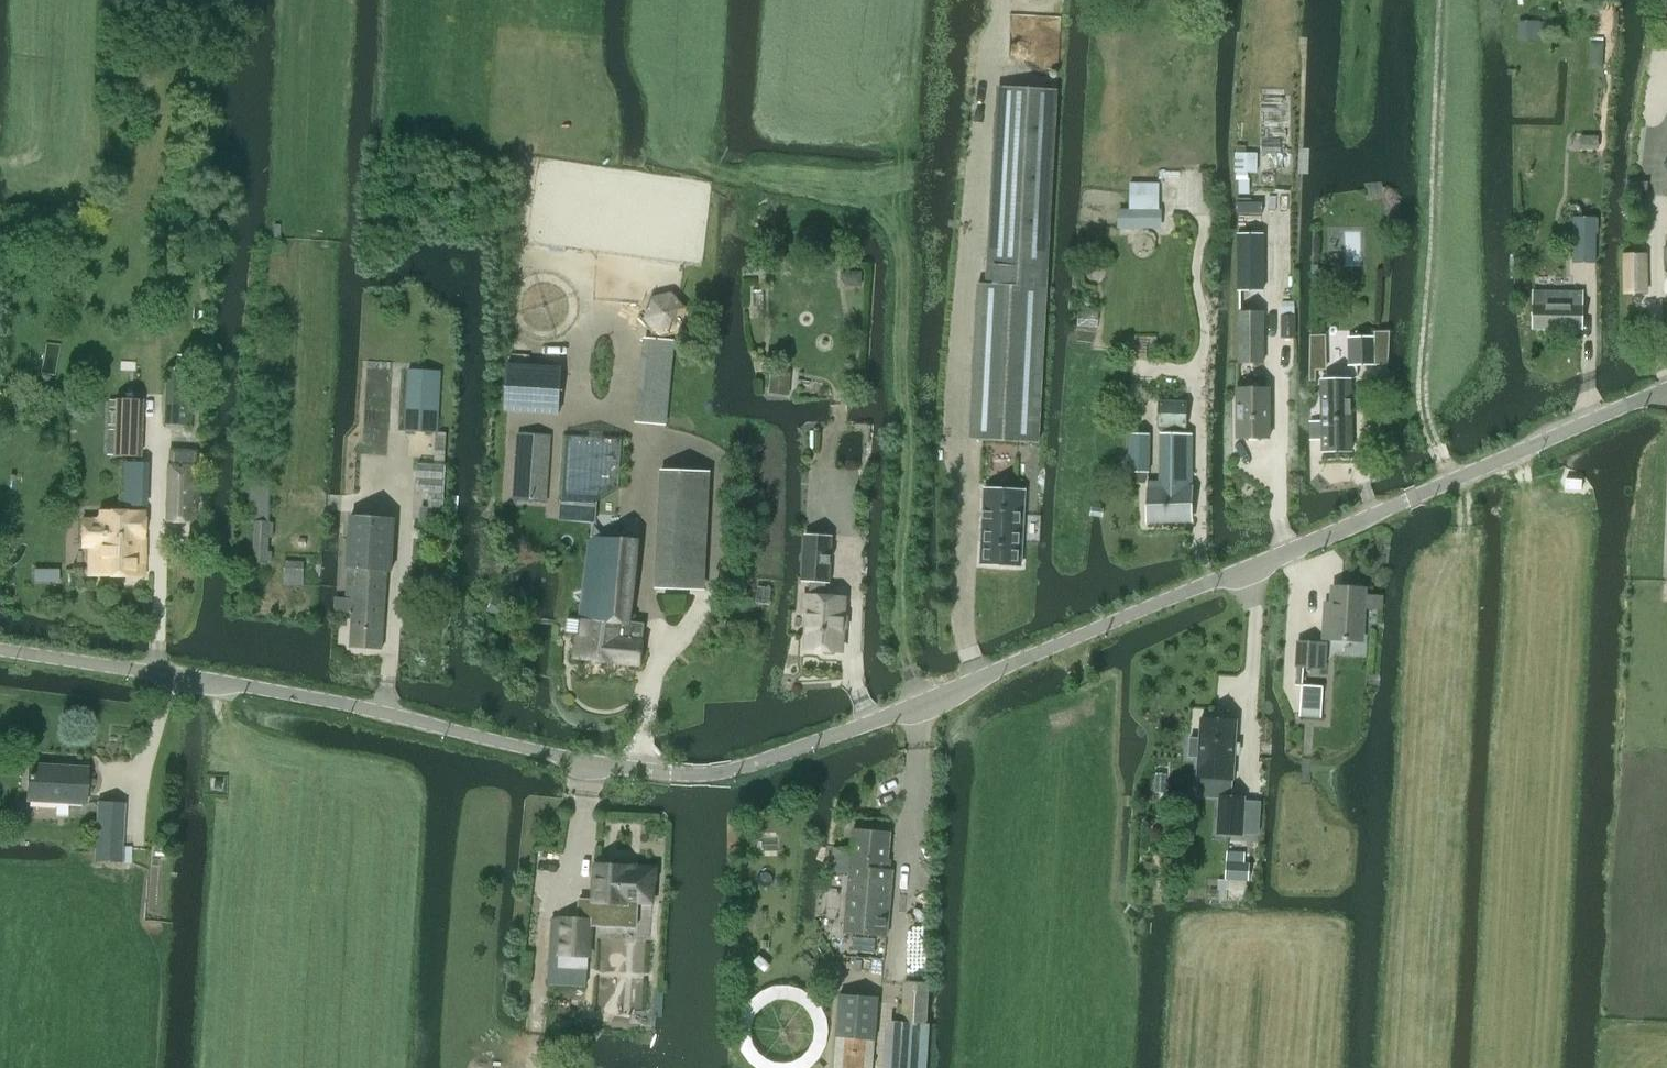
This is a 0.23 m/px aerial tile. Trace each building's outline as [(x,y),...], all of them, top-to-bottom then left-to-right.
[(1532,21),(1519,21),(1519,41),(1532,41),(1532,21)] [(978,284),(970,439),(1038,443),(1057,89),(1002,87),(991,284),(978,284)] [(1581,149),(1599,149),(1599,136),(1581,136),(1581,149)] [(1236,171),(1236,178),(1239,178),(1239,194),(1250,194),(1250,178),(1248,178),(1249,172),(1236,171)] [(1129,208),(1118,208),(1118,228),(1148,229),(1148,209),(1129,208)] [(1572,261),(1595,262),(1596,217),(1573,217),(1572,261)] [(1625,291),(1647,290),(1647,253),(1624,254),(1625,291)] [(1534,326),(1581,327),(1582,291),(1534,290),(1534,326)] [(650,297),(644,318),(660,334),(683,328),(687,307),(672,291),(650,297)] [(1265,311),(1238,311),(1238,314),(1238,363),(1261,363),(1265,363),(1265,311)] [(1296,315),(1281,315),(1281,338),(1296,338),(1296,315)] [(1385,331),(1356,331),(1356,337),(1357,365),(1377,364),(1383,364),(1388,364),(1390,331),(1385,331)] [(1310,334),(1309,380),(1312,380),(1316,381),(1316,370),(1327,370),(1326,335),(1313,334),(1310,334)] [(667,424),(675,340),(643,337),(635,421),(667,424)] [(505,410),(558,413),(561,366),(507,363),(505,410)] [(163,424),(189,425),(192,368),(166,367),(163,424)] [(408,368),(405,430),(436,432),(434,464),(418,463),(416,492),(443,493),(447,432),(439,432),(442,370),(408,368)] [(771,377),(769,393),(789,395),(791,379),(771,377)] [(1321,422),(1310,422),(1311,440),(1321,440),(1322,452),(1351,451),(1349,380),(1319,381),(1321,422)] [(1235,389),(1235,437),(1269,437),(1269,390),(1235,389)] [(113,400),(112,455),(139,456),(140,400),(113,400)] [(1130,433),(1129,471),(1149,471),(1150,433),(1130,433)] [(1149,483),(1149,521),(1192,521),(1192,488),(1190,488),(1191,436),(1186,436),(1181,436),(1161,435),(1160,483),(1149,483)] [(169,452),(167,521),(190,522),(190,539),(205,540),(206,522),(194,521),(194,502),(200,502),(200,487),(195,487),(196,453),(169,452)] [(516,465),(514,499),(556,502),(558,467),(516,465)] [(702,472),(662,470),(656,586),(696,588),(702,472)] [(982,540),(981,563),(1021,565),(1025,491),(985,489),(983,531),(982,531),(982,533),(983,533),(983,538),(982,538),(982,540)] [(90,546),(89,575),(144,576),(144,512),(100,511),(100,520),(82,519),(82,546),(90,546)] [(347,598),(335,597),(334,612),(352,613),(351,645),(381,647),(385,571),(391,572),(394,517),(351,514),(347,598)] [(254,521),(252,561),(268,562),(270,522),(254,521)] [(808,615),(806,649),(822,650),(825,654),(834,654),(838,651),(841,651),(844,598),(825,597),(826,582),(829,582),(832,537),(805,535),(802,580),(810,580),(809,596),(805,596),(804,614),(808,615)] [(579,616),(575,658),(641,665),(644,640),(642,640),(644,624),(630,622),(639,541),(590,537),(580,602),(583,603),(582,616),(579,616)] [(285,561),(284,575),(304,576),(304,561),(285,561)] [(1326,616),(1325,638),(1361,641),(1363,609),(1374,610),(1383,610),(1384,596),(1375,595),(1364,595),(1365,589),(1333,587),(1331,616),(1326,616)] [(1314,641),(1312,668),(1326,669),(1327,642),(1314,641)] [(1302,684),(1300,715),(1322,717),(1324,686),(1302,684)] [(1190,737),(1189,757),(1199,758),(1197,796),(1219,798),(1217,833),(1243,835),(1246,797),(1233,796),(1238,719),(1201,717),(1199,738),(1190,737)] [(29,764),(26,799),(82,803),(84,768),(29,764)] [(209,777),(208,792),(224,793),(224,777),(209,777)] [(97,802),(95,852),(94,861),(119,862),(122,803),(97,802)] [(833,847),(831,871),(848,873),(849,873),(848,892),(844,930),(886,934),(892,871),(886,870),(890,834),(852,830),(851,849),(833,847)] [(1227,851),(1225,879),(1249,881),(1250,863),(1244,862),(1245,852),(1227,851)] [(598,865),(596,901),(621,903),(621,914),(637,915),(638,901),(652,902),(654,868),(638,867),(638,870),(630,870),(630,867),(628,867),(613,866),(613,863),(602,862),(602,865),(598,865)] [(558,955),(558,968),(588,969),(589,956),(590,956),(592,920),(560,919),(558,955)] [(901,1021),(925,1023),(928,984),(904,982),(901,1021)] [(839,996),(836,1036),(834,1067),(872,1067),(874,1041),(875,1041),(878,999),(839,996)] [(898,1067),(927,1067),(930,1024),(930,1023),(929,1023),(925,1023),(901,1021),(898,1067)]
